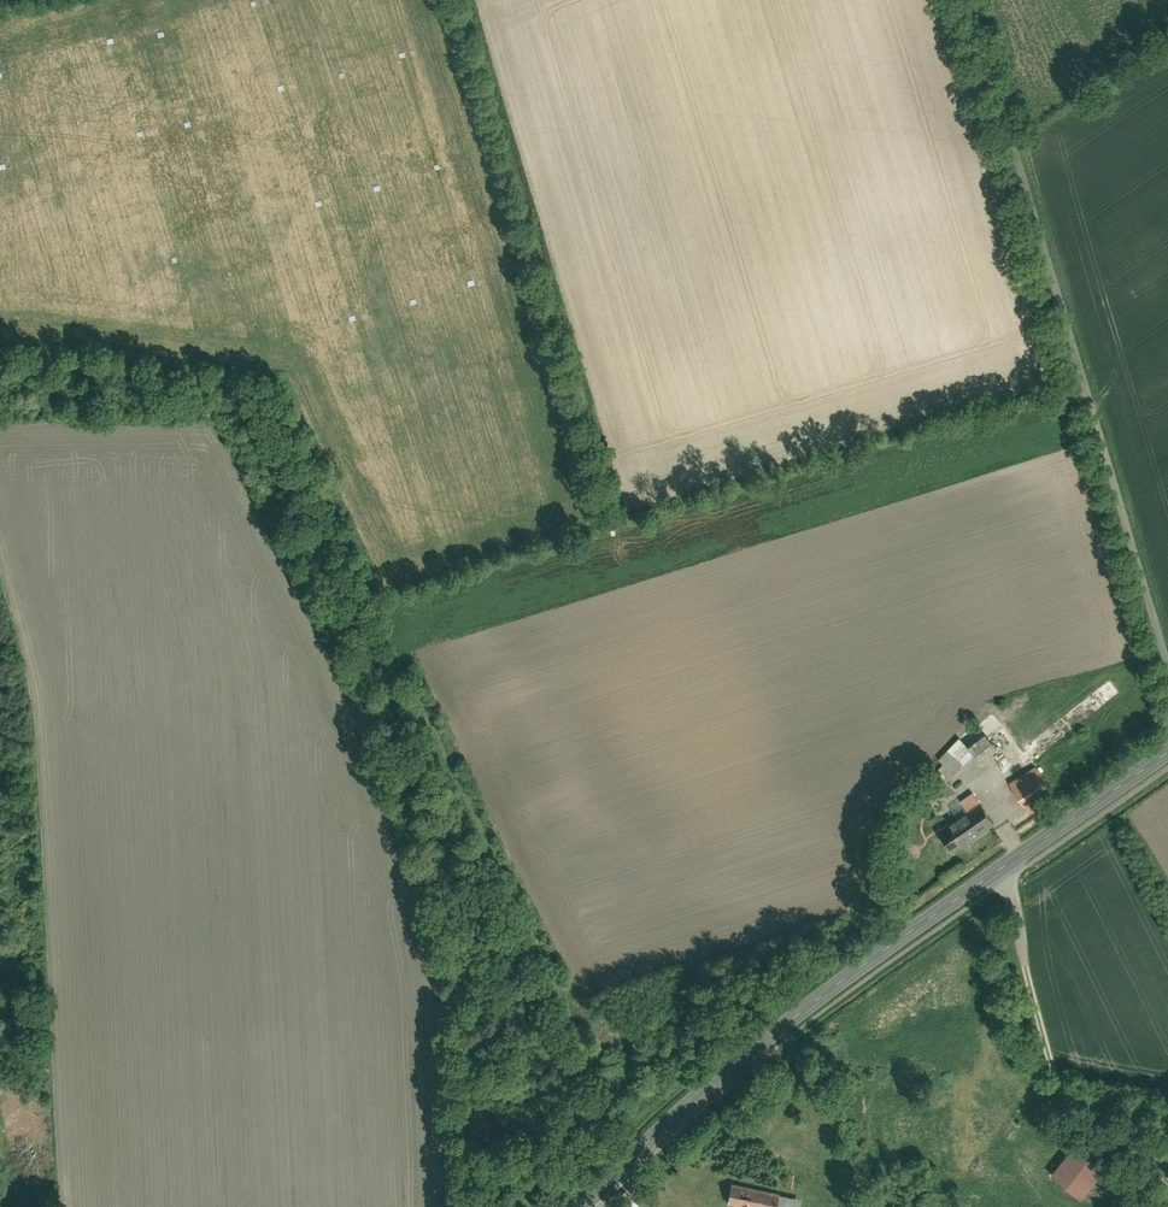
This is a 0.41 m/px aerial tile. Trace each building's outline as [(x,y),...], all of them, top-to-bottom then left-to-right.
[(983,728),(966,741),(956,731),(935,752),(939,756),(936,760),(945,768),(948,765),(951,768),(971,747),(979,757),(995,743),(983,728)] [(1032,759),(1006,775),(1017,794),(1043,778),(1032,759)] [(938,827),(955,851),(995,823),(972,790),(950,806),(956,814),(938,827)] [(1008,1108),(1004,1084),(991,1086),(995,1110),(1008,1108)] [(1016,1137),(1005,1128),(998,1137),(1009,1146),(1016,1137)] [(1072,1151),(1049,1181),(1081,1205),(1104,1175),(1072,1151)] [(791,1178),(782,1177),(780,1191),(789,1192),(791,1178)] [(723,1206),(774,1206),(777,1196),(727,1186),(723,1206)] [(639,1205),(624,1190),(608,1206),(636,1206),(639,1205)]
